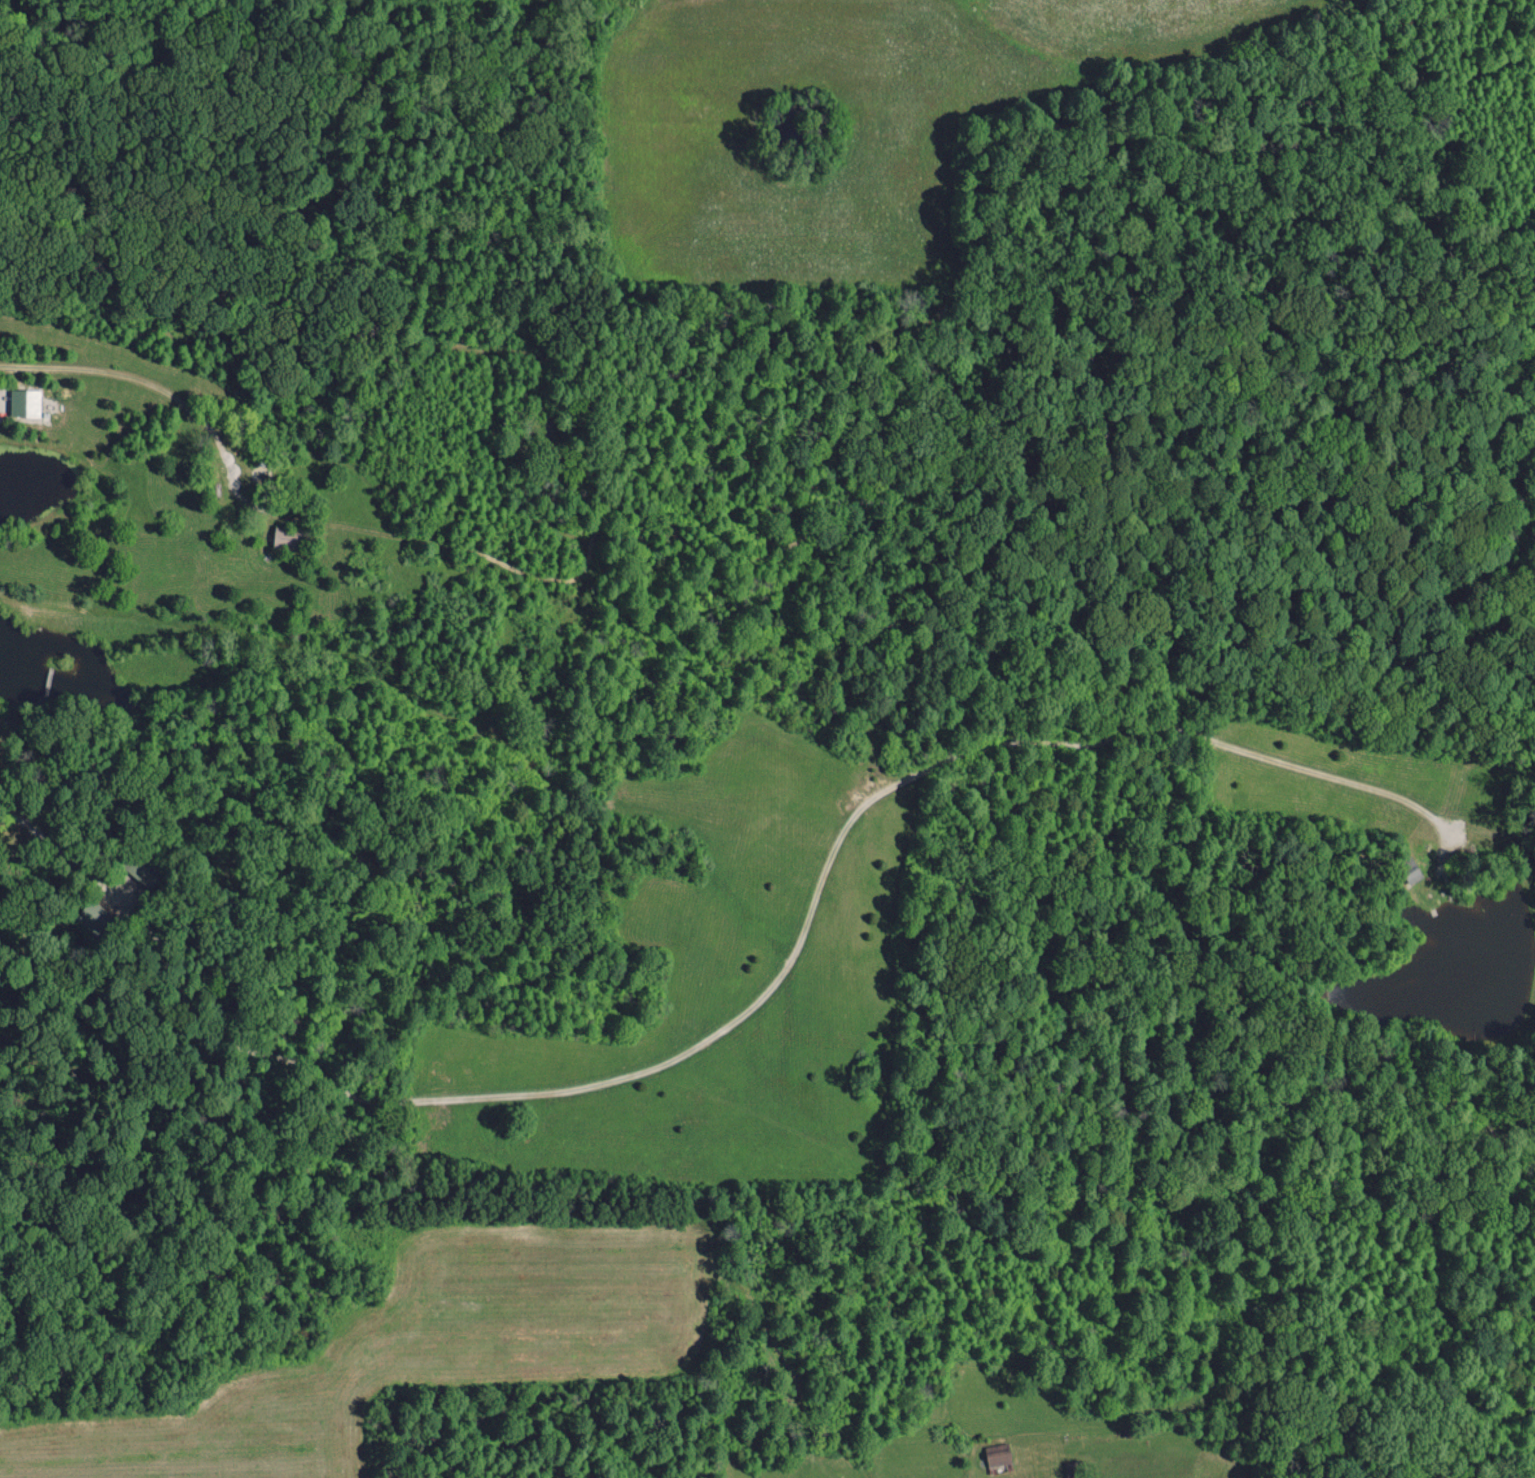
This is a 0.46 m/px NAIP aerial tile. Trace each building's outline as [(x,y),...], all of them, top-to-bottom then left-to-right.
[(39,417),(39,390),(10,390),(10,417),(39,417)] [(983,1446),(988,1467),(1011,1462),(1007,1442),(983,1446)]
